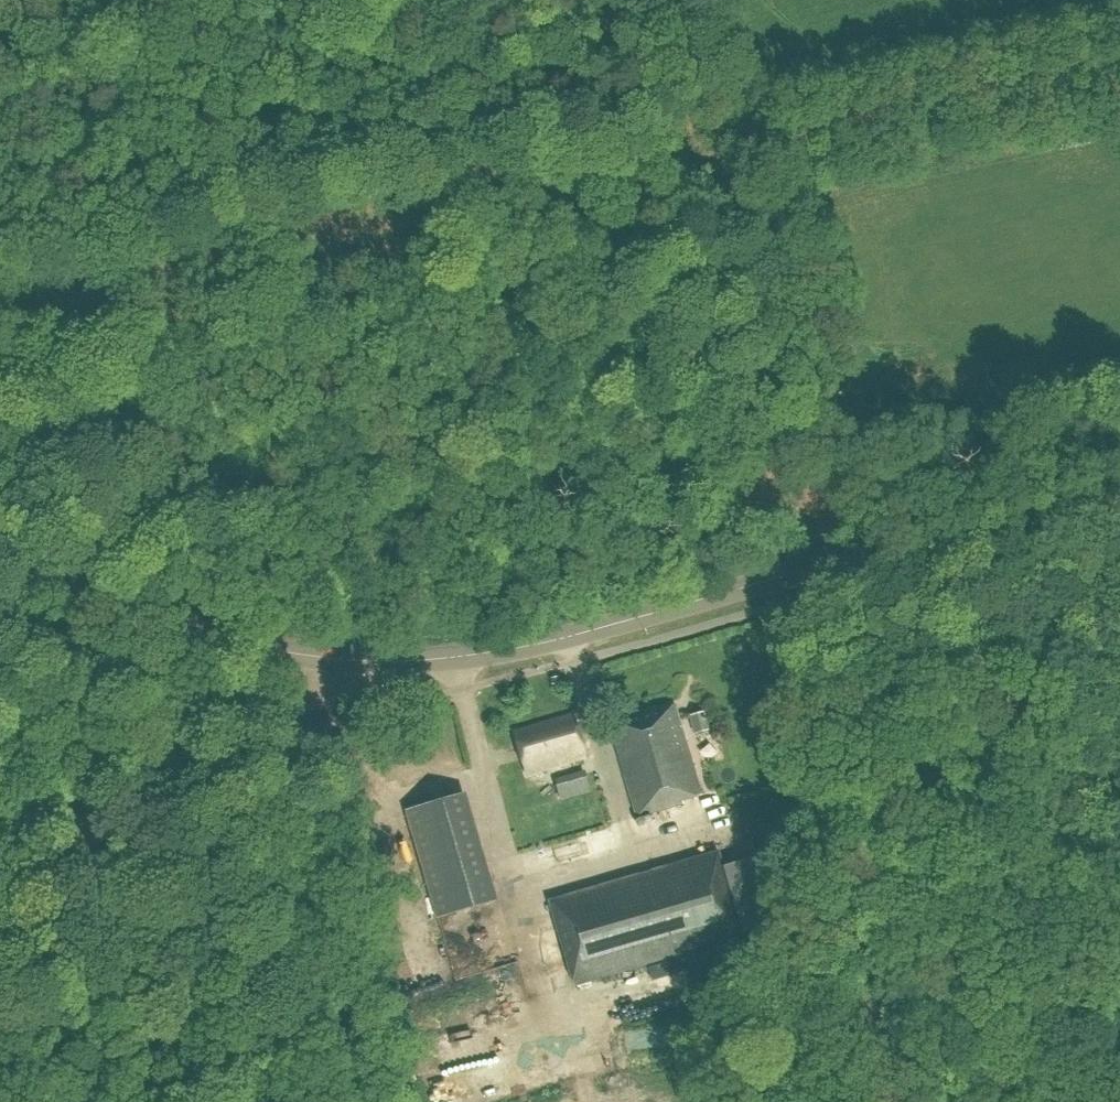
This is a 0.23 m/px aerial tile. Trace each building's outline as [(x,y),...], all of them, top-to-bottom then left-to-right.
[(701,795),(675,703),(610,722),(637,817),(685,803),(684,800),(701,795)] [(586,759),(572,712),(512,730),(526,777),(586,759)] [(712,715),(698,717),(700,734),(714,732),(712,715)] [(491,902),(459,794),(405,810),(437,918),(491,902)] [(741,933),(716,849),(548,901),(573,985),(741,933)]
